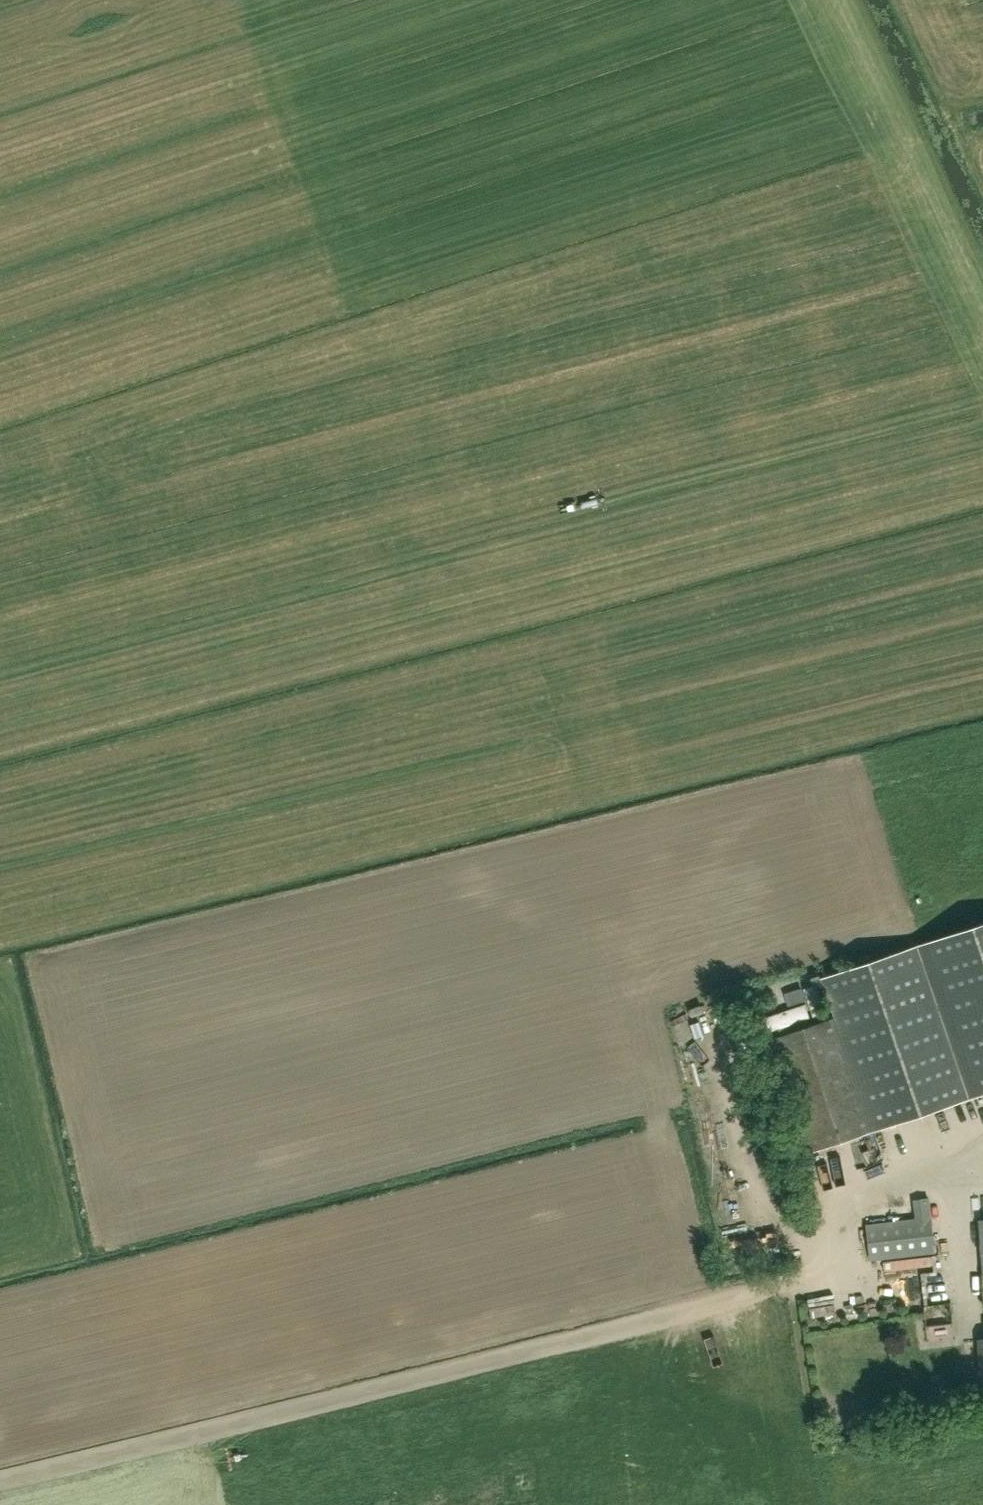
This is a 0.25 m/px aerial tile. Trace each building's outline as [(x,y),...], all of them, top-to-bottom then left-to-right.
[(823,976),(837,1016),(875,1130),(982,1094),(982,922),(823,976)] [(875,1130),(837,1016),(772,1038),(801,1126),(790,1130),(799,1155),(875,1130)] [(927,1218),(931,1217),(929,1198),(914,1199),(916,1219),(869,1224),(871,1249),(930,1242),(927,1218)]
